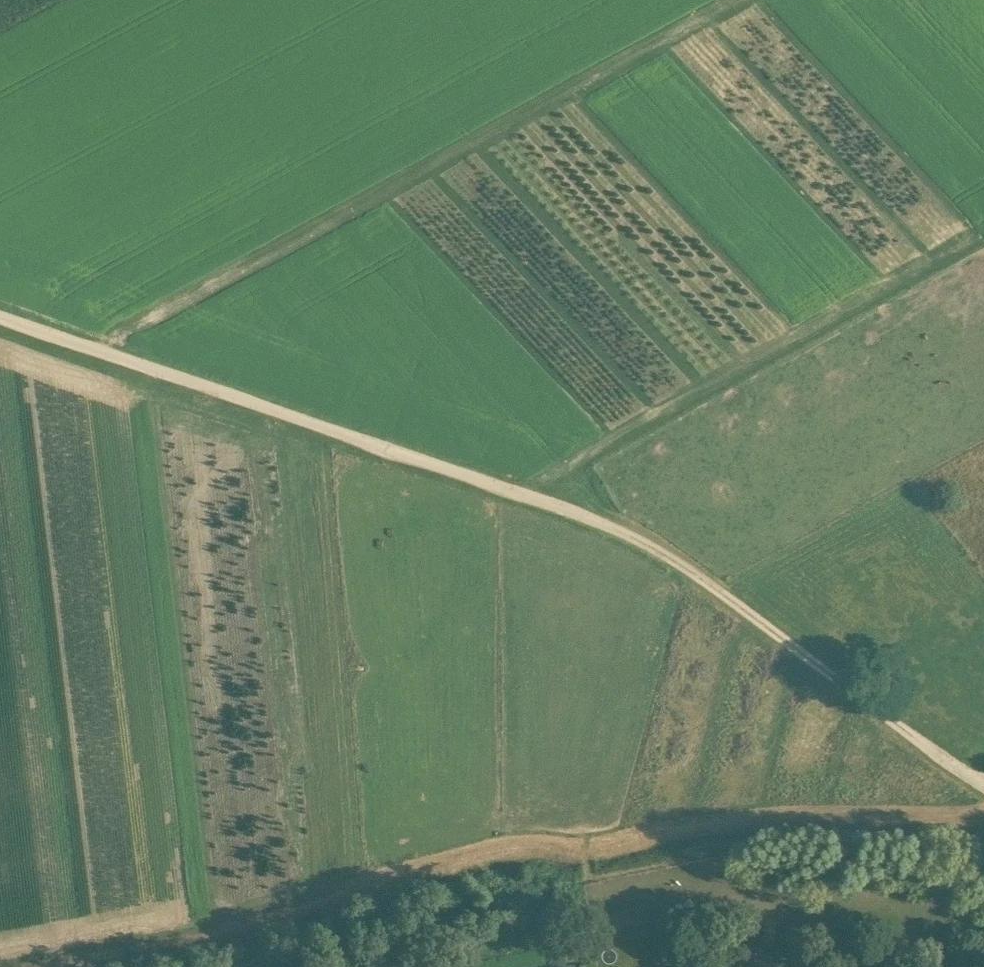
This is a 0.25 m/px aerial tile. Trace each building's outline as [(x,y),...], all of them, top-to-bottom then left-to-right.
[(587,960),(587,948),(574,949),(575,960),(587,960)]
